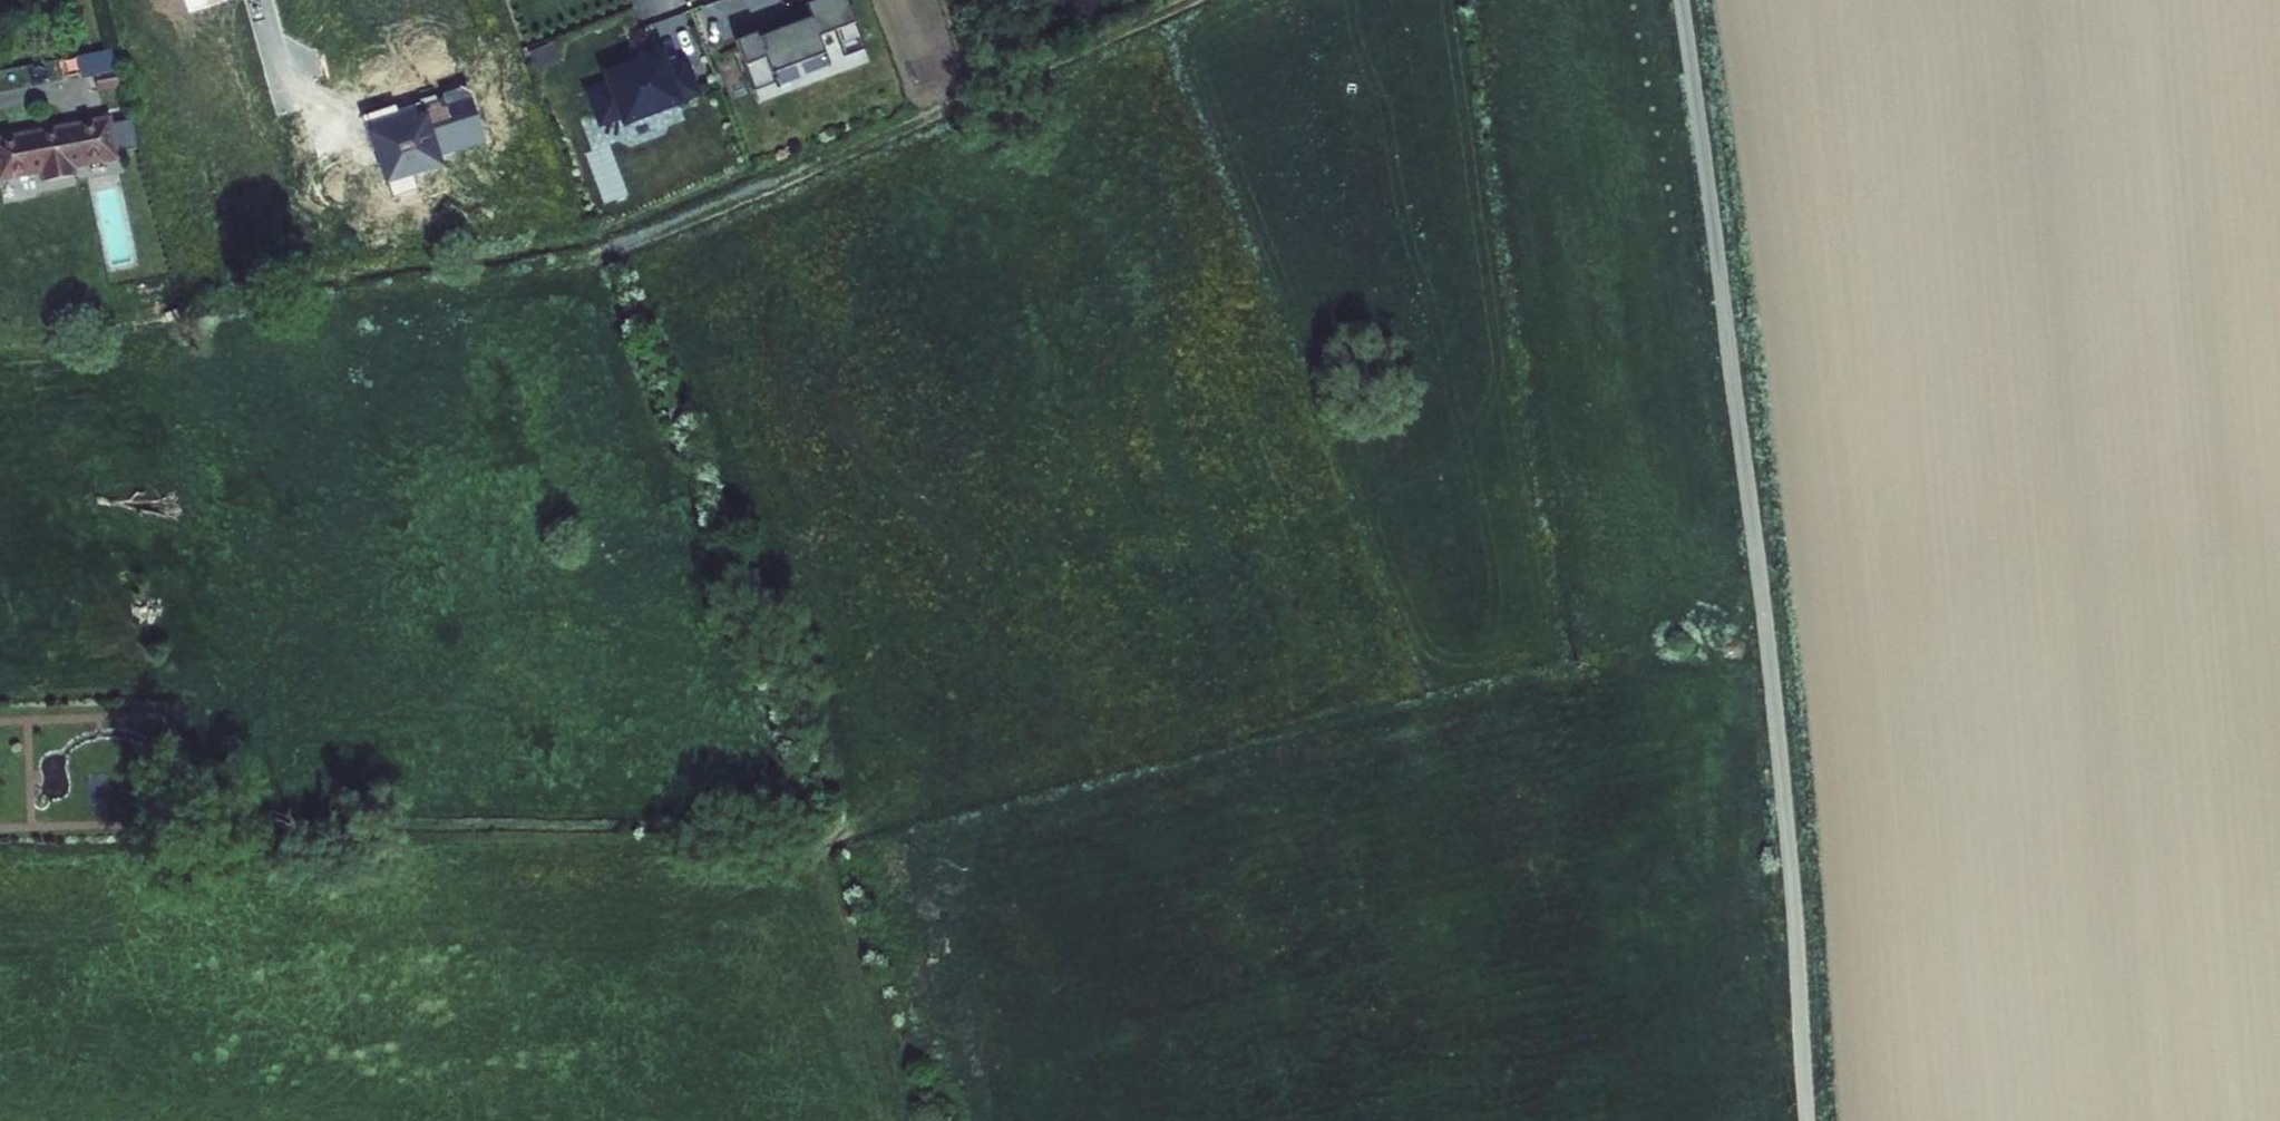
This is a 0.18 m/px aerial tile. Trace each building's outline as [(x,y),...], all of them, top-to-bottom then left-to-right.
[(847,0),(809,0),(805,2),(810,15),(757,35),(756,31),(735,38),(754,88),(775,80),(771,72),(825,51),(818,35),(834,29),(844,54),(864,46),(847,0)] [(667,66),(662,53),(632,64),(629,56),(603,66),(608,82),(588,90),(601,123),(620,115),(623,123),(680,102),(679,99),(698,92),(686,59),(667,66)] [(123,62),(103,67),(107,82),(127,77),(123,62)] [(362,116),(391,198),(417,189),(412,176),(442,165),(422,109),(400,117),(395,104),(362,116)] [(110,114),(4,143),(14,180),(51,170),(54,180),(123,161),(110,114)]
